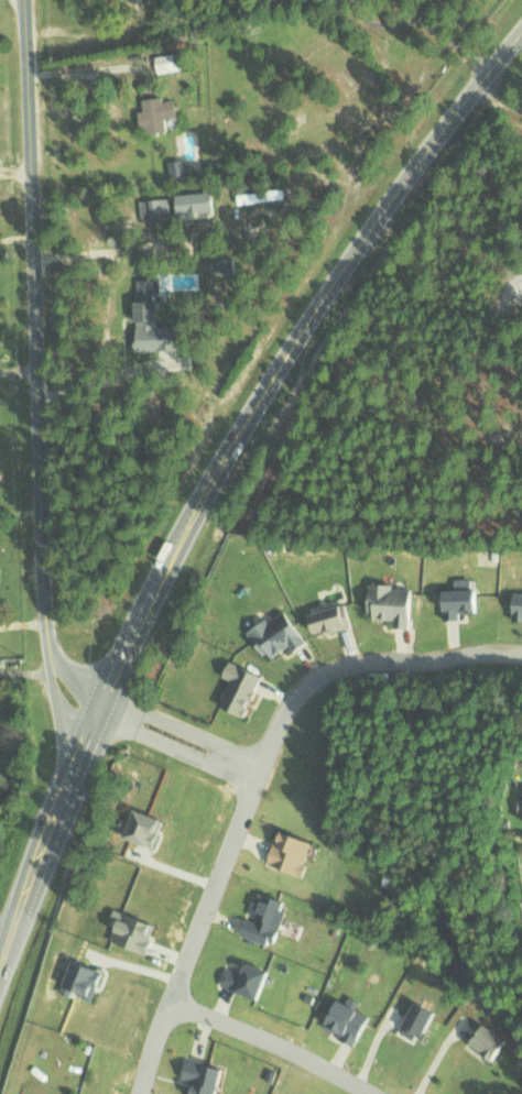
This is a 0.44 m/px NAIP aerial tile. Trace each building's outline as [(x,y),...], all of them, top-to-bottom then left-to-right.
[(189,69),(187,53),(158,56),(160,73),(189,69)] [(145,100),(149,134),(171,131),(169,119),(181,117),(179,100),(167,101),(166,97),(145,100)] [(171,163),(172,177),(195,175),(194,161),(171,163)] [(288,200),(287,189),(237,192),(238,202),(288,200)] [(215,191),(179,193),(180,217),(216,216),(215,191)] [(141,199),(141,219),(164,218),(164,198),(141,199)] [(213,259),(214,274),(239,272),(238,256),(213,259)] [(185,349),(185,325),(164,325),(164,279),(139,279),(139,349),(185,349)] [(475,577),(458,578),(459,589),(445,590),(447,620),(462,619),(461,612),(488,609),(486,588),(476,589),(475,577)] [(401,627),(419,627),(420,588),(399,588),(399,583),(370,582),(369,611),(380,611),(380,618),(401,619),(401,627)] [(521,620),(521,592),(515,591),(513,619),(521,620)] [(355,625),(350,604),(311,613),(317,635),(355,625)] [(309,645),(303,635),(307,633),(292,607),(251,633),(265,655),(273,650),(277,656),(296,644),(300,651),(309,645)] [(235,679),(225,708),(253,717),(261,693),(268,673),(234,661),(229,677),(235,679)] [(162,846),(169,818),(146,812),(139,840),(162,846)] [(317,840),(282,827),(269,862),(309,876),(313,865),(309,863),(317,840)] [(280,946),(291,912),(286,910),(289,900),(263,891),(254,918),(247,916),(242,933),(280,946)] [(116,940),(153,952),(162,922),(120,909),(117,918),(123,920),(116,940)] [(265,999),(275,971),(245,960),(240,972),(231,969),(225,985),(265,999)] [(367,1011),(342,997),(326,1026),(361,1046),(374,1021),(364,1016),(367,1011)] [(406,1032),(428,1042),(443,1011),(421,1000),(406,1032)] [(501,1061),(516,1041),(490,1023),(476,1042),(501,1061)] [(230,1068),(191,1060),(186,1079),(194,1080),(192,1093),(224,1093),(230,1068)]
